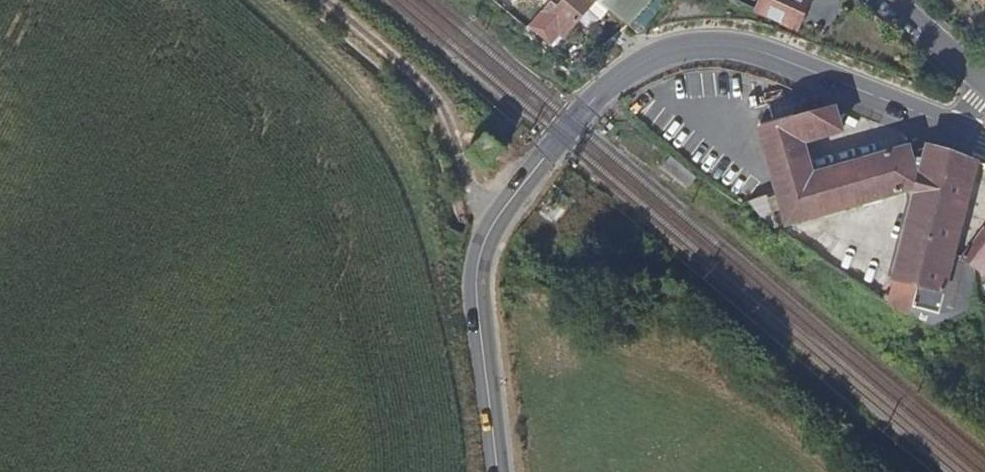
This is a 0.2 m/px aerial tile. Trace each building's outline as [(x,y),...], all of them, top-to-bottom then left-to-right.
[(600,0),(565,0),(558,7),(555,4),(535,26),(543,35),(545,32),(554,41),(561,33),(566,38),(584,18),(600,0)] [(600,0),(584,18),(604,37),(621,17),(613,10),(602,2),(600,0)] [(621,0),(603,0),(602,2),(613,10),(621,0)] [(613,10),(621,17),(631,26),(632,27),(655,0),(621,0),(613,10)] [(760,10),(800,28),(814,0),(765,0),(760,10)] [(836,108),(760,130),(768,153),(799,144),(843,131),(836,108)] [(799,144),(768,153),(784,201),(824,215),(811,177),(799,144)] [(952,153),(929,147),(900,261),(922,275),(952,153)] [(811,177),(824,215),(919,186),(910,154),(908,148),(811,177)] [(947,293),(979,163),(952,153),(922,275),(947,293)] [(976,271),(984,256),(984,232),(964,263),(976,271)] [(976,271),(984,277),(984,256),(976,271)]
